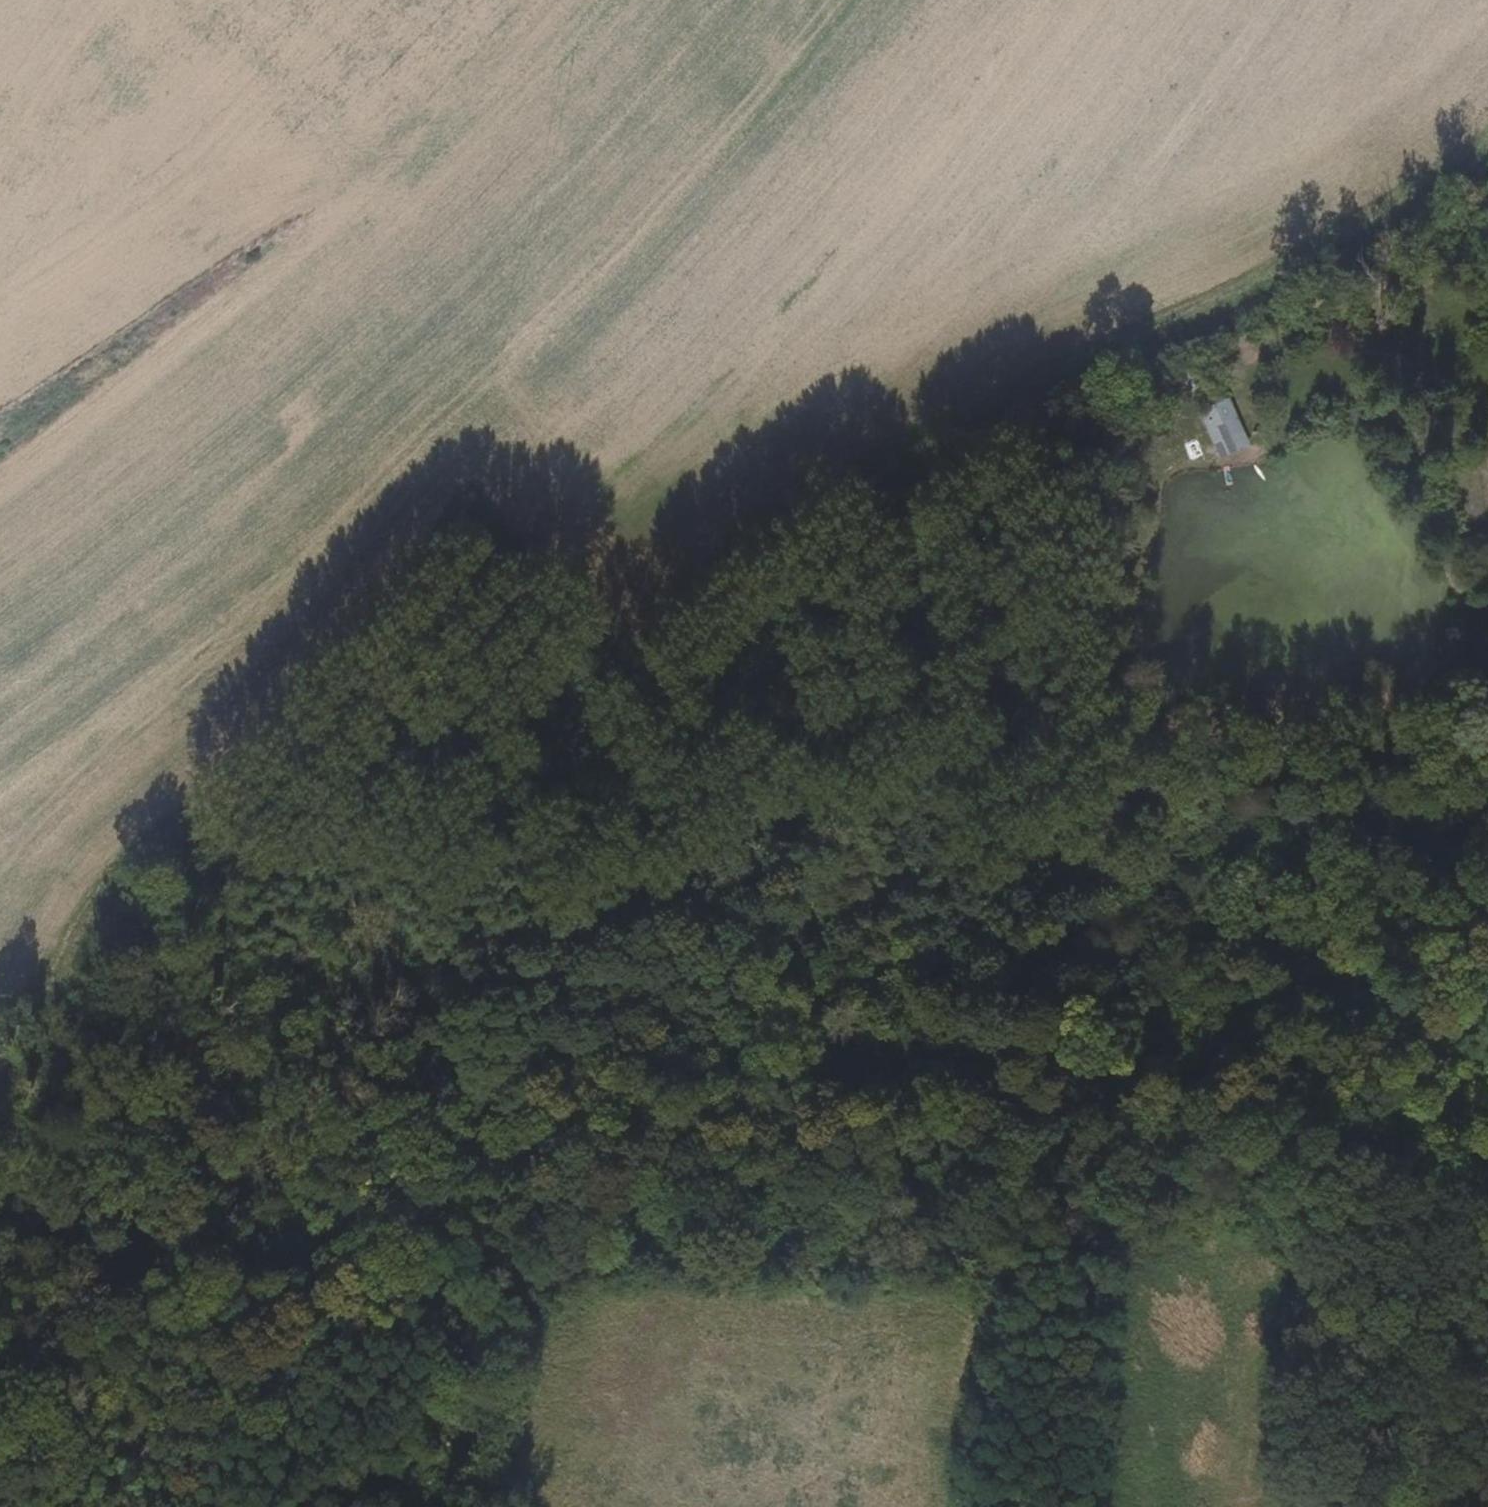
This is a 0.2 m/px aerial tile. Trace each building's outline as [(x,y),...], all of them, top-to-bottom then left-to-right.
[(1197,412),(1221,460),(1252,445),(1228,397),(1197,412)]
